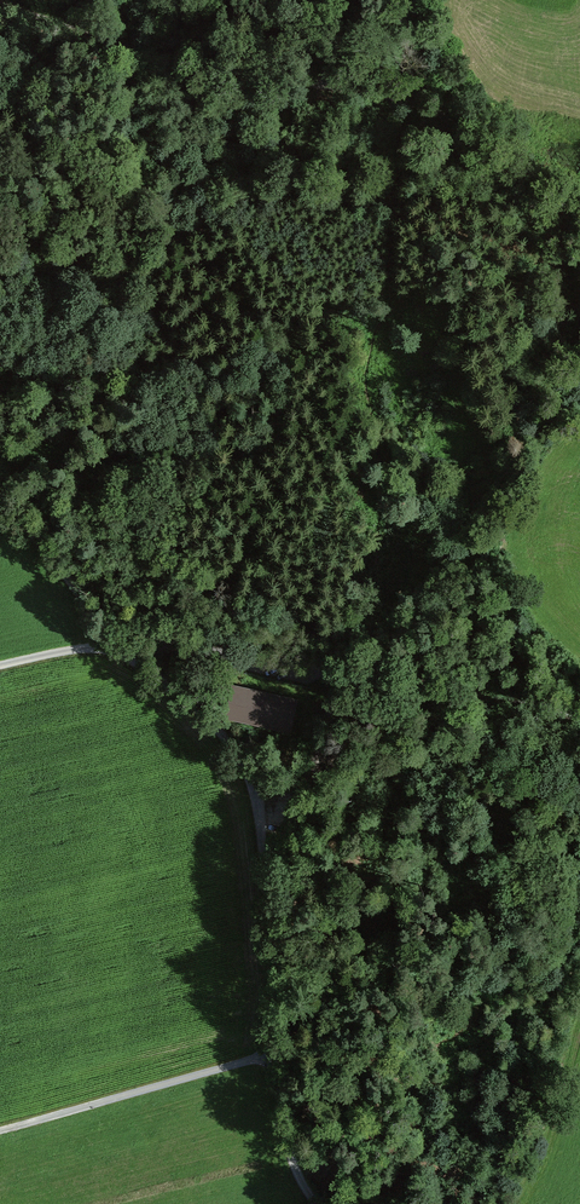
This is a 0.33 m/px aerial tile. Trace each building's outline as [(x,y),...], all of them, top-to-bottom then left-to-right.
[(301,702),(249,690),(244,715),(295,726),(301,702)]
